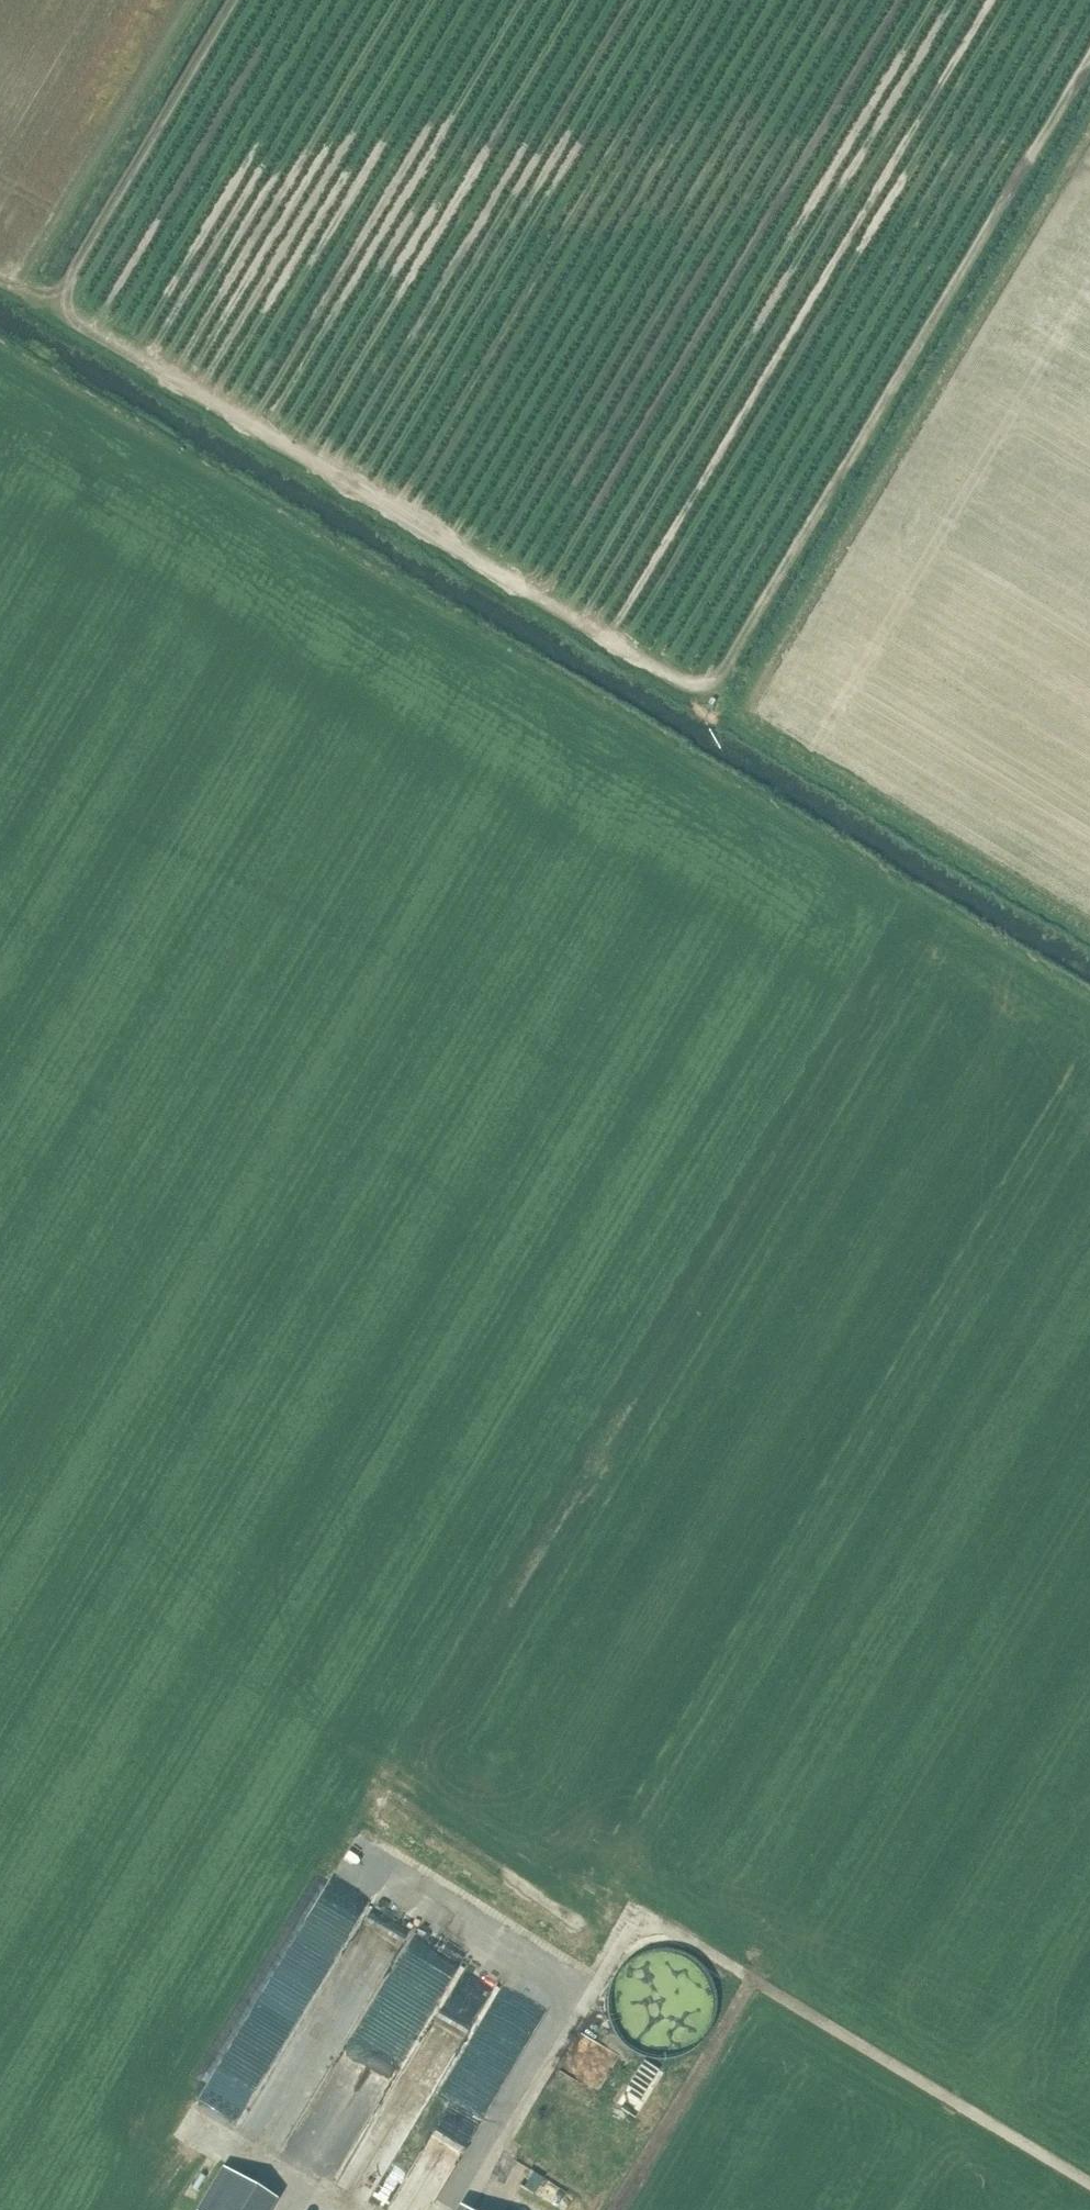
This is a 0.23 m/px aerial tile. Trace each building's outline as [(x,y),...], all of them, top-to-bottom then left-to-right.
[(412,1929),(337,2076),(379,2097),(454,1950),(412,1929)] [(492,2090),(537,1999),(506,1984),(505,1987),(471,1970),(406,2099),(428,2110),(441,2083),(458,2091),(465,2077),(492,2090)] [(384,2122),(417,2134),(426,2108),(393,2097),(384,2122)] [(385,2134),(372,2146),(389,2164),(401,2152),(385,2134)] [(274,2197),(221,2166),(195,2209),(266,2209),(274,2197)]
